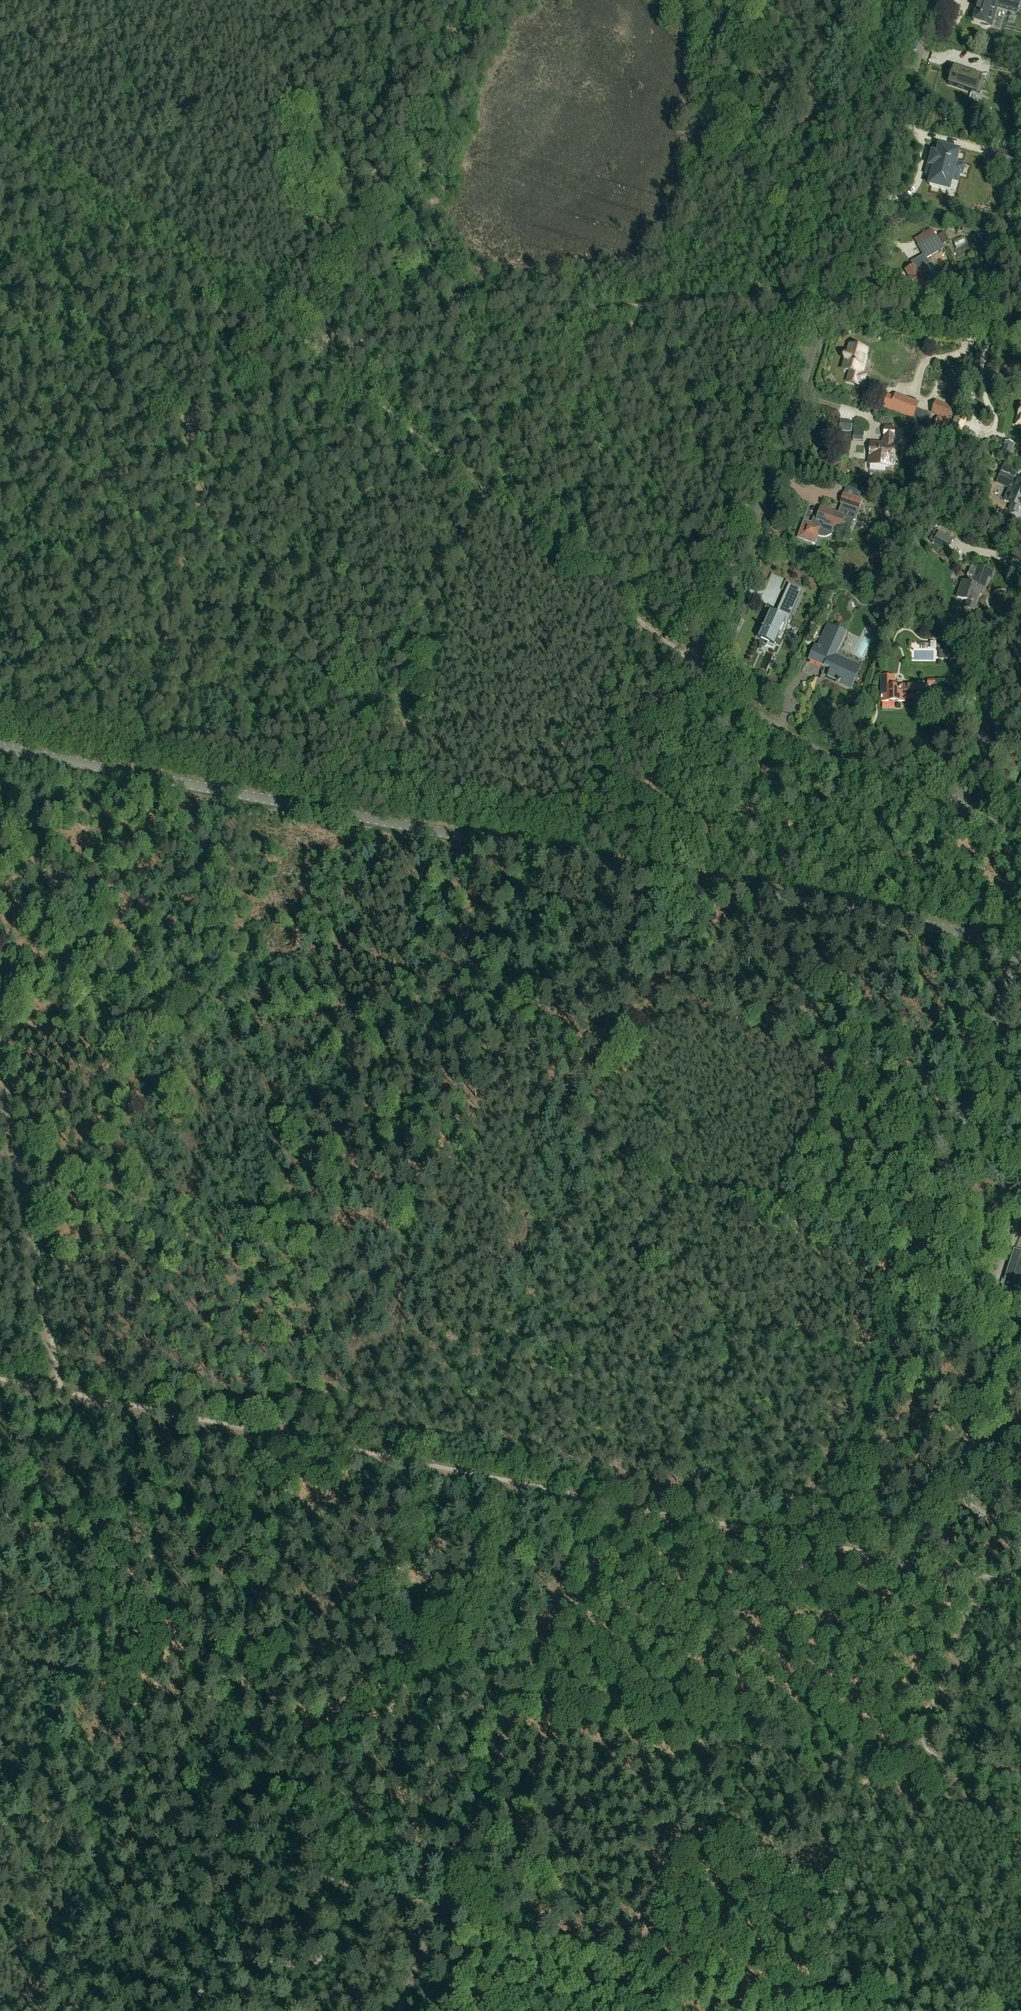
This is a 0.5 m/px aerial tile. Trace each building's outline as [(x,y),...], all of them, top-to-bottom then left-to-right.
[(981,4),(980,4),(978,10),(979,11),(975,20),(980,22),(981,24),(983,26),(986,27),(989,27),(991,26),(993,26),(1000,5),(1019,12),(1020,10),(1020,9),(1020,0),(982,0),(981,4)] [(984,68),(952,59),(947,76),(979,85),(984,68)] [(956,163),(959,152),(939,146),(939,149),(938,148),(937,149),(938,150),(937,154),(933,153),(933,155),(932,155),(929,164),(930,164),(930,166),(928,166),(926,174),(933,176),(930,184),(929,184),(929,185),(949,190),(952,179),(958,181),(960,174),(962,175),(964,166),(956,163)] [(924,238),(940,229),(936,222),(920,231),(924,238)] [(944,233),(938,237),(942,245),(949,242),(944,233)] [(916,289),(933,279),(926,269),(931,266),(927,259),(944,249),(942,245),(938,237),(936,235),(918,247),(921,252),(923,256),(911,262),(913,266),(905,271),(916,289)] [(995,246),(981,237),(976,244),(991,254),(995,246)] [(844,369),(855,372),(853,378),(859,379),(865,358),(864,358),(866,351),(854,347),(852,354),(849,353),(844,369)] [(891,409),(913,417),(916,409),(918,404),(896,395),(891,409)] [(931,413),(948,420),(953,407),(936,400),(931,413)] [(928,414),(916,409),(913,417),(912,419),(924,423),(928,414)] [(959,436),(966,420),(957,416),(950,433),(959,436)] [(948,421),(937,417),(934,424),(938,426),(937,429),(943,431),(948,421)] [(934,431),(916,425),(912,434),(931,441),(934,431)] [(892,467),(892,465),(893,465),(894,464),(895,462),(895,460),(893,459),(892,459),(894,437),(895,428),(885,427),(884,436),(884,441),(883,440),(882,444),(871,443),(869,464),(892,467)] [(1011,453),(1014,442),(1005,440),(1002,451),(1011,453)] [(1016,478),(1020,468),(1005,462),(996,483),(1009,489),(1004,500),(1010,503),(1008,508),(1011,510),(1010,511),(1017,514),(1019,508),(1020,508),(1020,480),(1016,478)] [(838,514),(821,508),(816,520),(813,521),(812,524),(804,521),(798,538),(815,543),(817,536),(822,538),(826,538),(831,535),(835,530),(835,528),(849,533),(853,520),(854,520),(858,510),(862,500),(859,499),(861,492),(846,487),(844,493),(843,493),(839,504),(841,505),(838,514)] [(953,539),(939,531),(931,544),(945,553),(953,539)] [(957,598),(967,601),(966,607),(974,610),(981,590),(985,591),(989,579),(992,580),(995,572),(978,566),(977,568),(972,566),(968,578),(973,579),(971,584),(962,581),(957,598)] [(788,584),(782,597),(795,603),(801,590),(788,584)] [(795,603),(782,597),(776,609),(789,615),(795,603)] [(773,616),(767,613),(760,628),(758,627),(754,636),(760,639),(765,644),(771,647),(776,636),(778,636),(785,622),(786,623),(789,615),(776,609),(773,616)] [(809,660),(825,667),(831,670),(828,677),(838,681),(837,683),(850,689),(860,667),(836,656),(847,633),(828,625),(818,647),(815,646),(809,660)] [(923,651),(943,651),(943,636),(923,636),(923,651)] [(901,685),(901,687),(893,687),(893,677),(882,677),(882,692),(882,703),(905,703),(905,700),(928,700),(928,703),(940,703),(940,690),(929,690),(929,686),(915,686),(915,685),(901,685)] [(1020,1296),(1020,1251),(1013,1249),(999,1297),(1019,1303),(1020,1296)]
